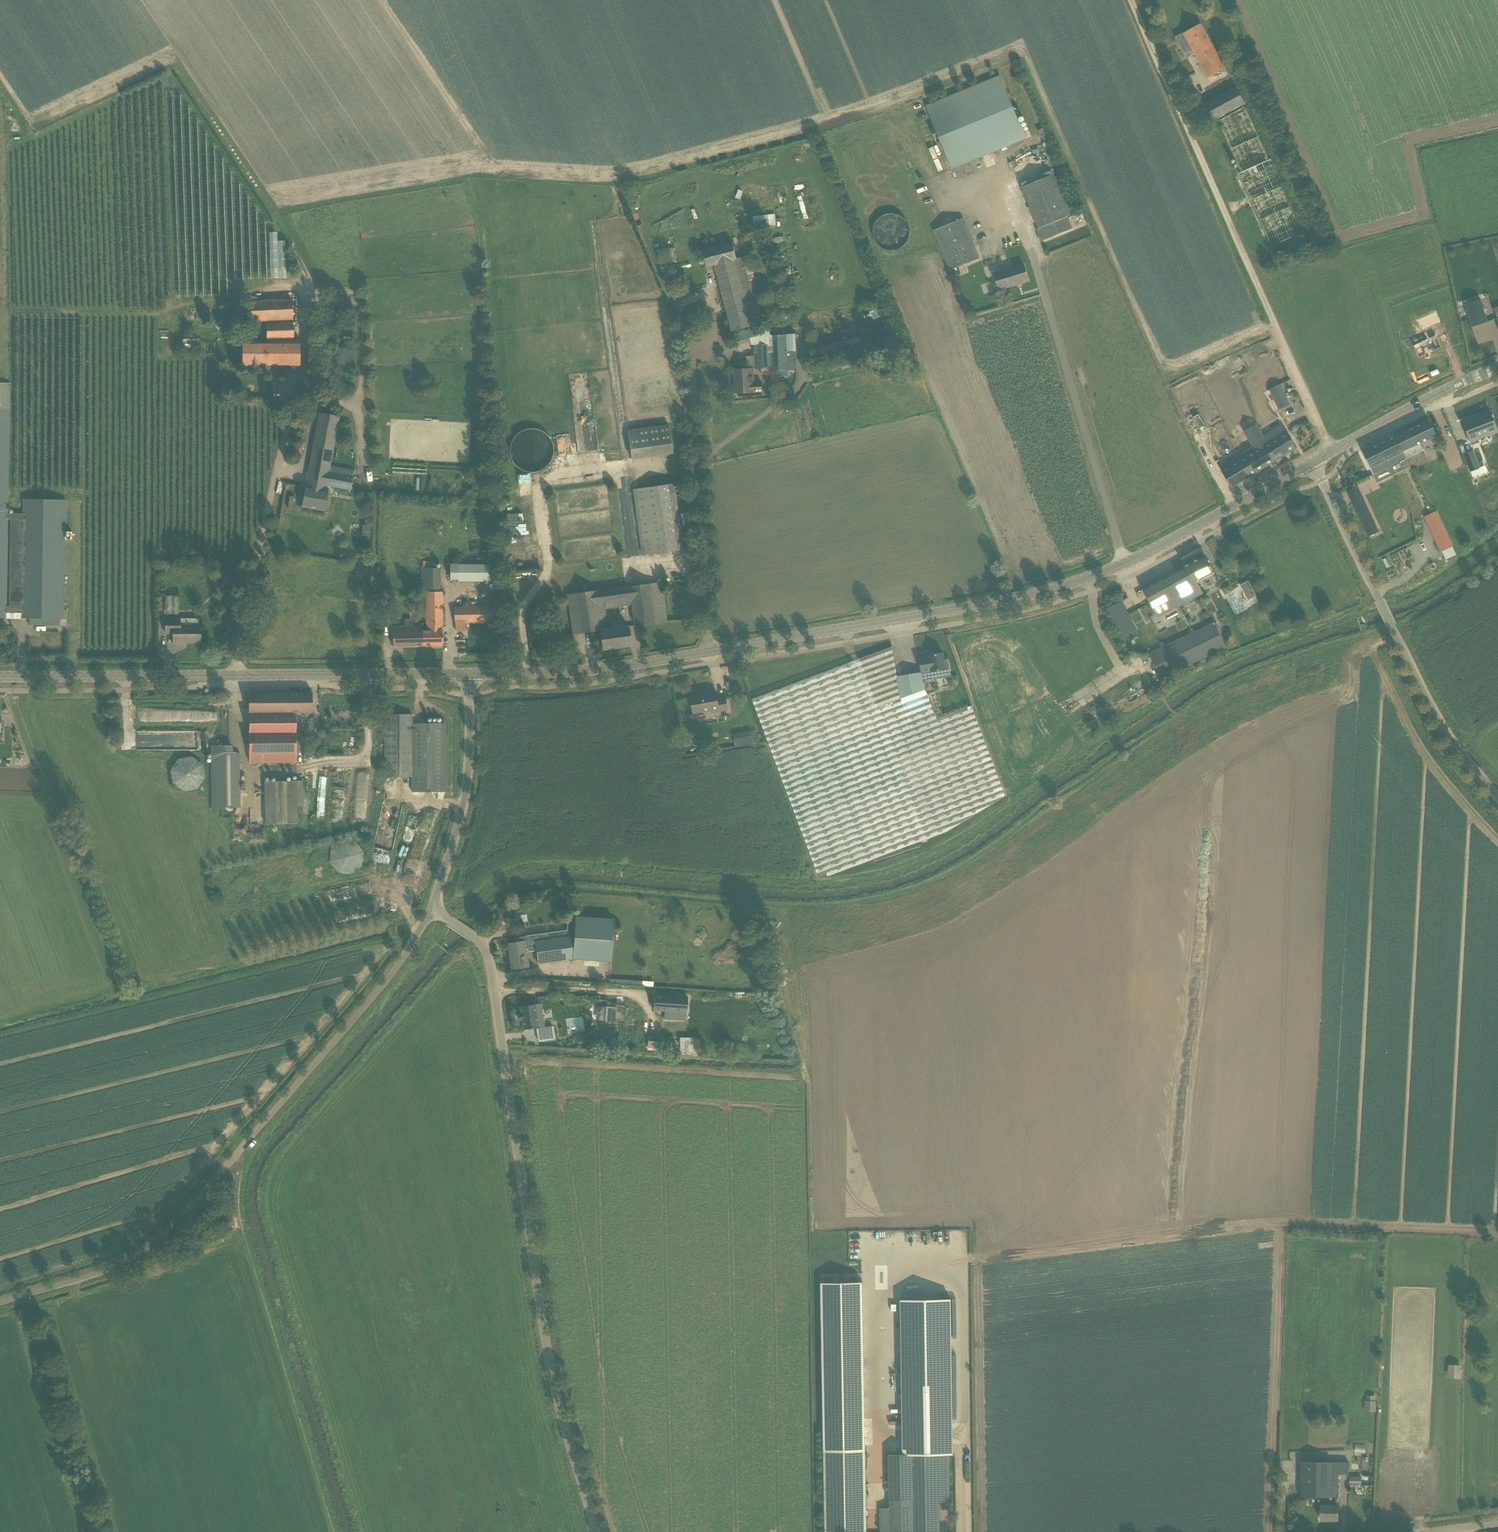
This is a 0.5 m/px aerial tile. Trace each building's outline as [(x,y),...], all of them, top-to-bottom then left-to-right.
[(1226,68),(1201,24),(1183,33),(1184,33),(1176,38),(1181,46),(1189,42),(1209,78),(1226,68)] [(926,106),(952,169),(1026,139),(1000,76),(926,106)] [(1217,119),(1244,105),(1246,104),(1236,88),(1204,105),(1214,121),(1217,119)] [(1244,105),(1217,119),(1241,172),(1239,173),(1272,247),(1304,233),(1272,159),(1269,160),(1244,105)] [(1039,229),(1041,228),(1068,217),(1070,216),(1053,175),(1022,188),(1039,229)] [(754,215),(754,225),(776,224),(775,214),(754,215)] [(1068,217),(1041,228),(1046,239),(1072,228),(1068,217)] [(963,218),(933,231),(949,271),(980,258),(963,218)] [(714,265),(732,332),(759,324),(742,258),(736,260),(732,243),(703,251),(708,267),(714,265)] [(1028,281),(1029,281),(1024,265),(994,274),(999,290),(1017,284),(1017,283),(1028,280),(1028,281)] [(1488,322),(1480,299),(1465,304),(1472,327),(1488,322)] [(271,366),(300,366),(300,340),(294,341),(293,300),(250,301),(250,322),(266,321),(266,342),(242,342),(242,367),(271,366)] [(1437,310),(1419,317),(1416,312),(1409,315),(1419,339),(1429,335),(1427,328),(1442,322),(1437,310)] [(736,333),(738,340),(758,336),(757,329),(736,333)] [(771,370),(788,369),(786,334),(772,335),(772,352),(755,353),(755,356),(747,356),(748,369),(771,368),(771,370)] [(1419,358),(1441,347),(1436,335),(1413,346),(1419,358)] [(824,346),(828,360),(844,355),(840,342),(824,346)] [(762,383),(754,383),(753,369),(734,370),(736,394),(763,392),(762,383)] [(29,618),(29,625),(60,625),(60,618),(68,618),(68,609),(65,609),(66,499),(23,498),(23,513),(9,513),(10,382),(0,382),(0,618),(29,618)] [(430,390),(430,382),(419,383),(419,391),(430,390)] [(1269,389),(1274,400),(1285,395),(1280,384),(1269,389)] [(1201,426),(1231,409),(1225,398),(1215,404),(1209,393),(1203,397),(1205,402),(1192,409),(1201,426)] [(1463,422),(1470,440),(1478,437),(1478,436),(1483,433),(1489,431),(1489,432),(1497,429),(1490,411),(1463,422)] [(319,413),(308,475),(306,486),(305,486),(302,506),(324,510),(328,490),(326,490),(327,487),(350,491),(354,472),(330,467),(339,417),(319,413)] [(1420,444),(1437,436),(1433,428),(1429,419),(1408,429),(1395,435),(1406,459),(1424,451),(1420,444)] [(629,429),(633,459),(674,453),(670,424),(629,429)] [(1264,440),(1255,424),(1243,431),(1253,447),(1241,454),(1240,452),(1235,455),(1238,462),(1222,471),(1231,488),(1296,448),(1286,432),(1281,424),(1273,428),(1278,437),(1269,442),(1267,438),(1264,440)] [(1390,467),(1406,459),(1395,435),(1379,443),(1390,467)] [(550,469),(550,465),(550,461),(549,457),(547,452),(543,448),(540,446),(536,443),(532,442),(527,442),(523,442),(518,444),(514,447),(511,449),(509,452),(507,457),(505,460),(505,465),(506,470),(507,474),(509,478),(513,482),(516,484),(520,486),(523,487),(529,487),(533,487),(537,485),(540,484),(544,480),(547,477),(549,473),(550,469)] [(1390,467),(1379,443),(1362,451),(1373,475),(1382,471),(1390,467)] [(1473,450),(1465,453),(1474,477),(1482,473),(1473,450)] [(643,555),(684,549),(675,484),(634,489),(643,555)] [(1365,503),(1356,508),(1364,526),(1373,522),(1365,503)] [(506,518),(519,518),(519,507),(506,508),(506,518)] [(1453,546),(1437,511),(1424,517),(1441,552),(1453,546)] [(362,525),(362,536),(371,536),(371,525),(362,525)] [(1202,579),(1207,576),(1214,573),(1205,556),(1167,576),(1182,604),(1202,593),(1196,582),(1202,579)] [(423,631),(423,646),(443,645),(443,592),(440,592),(440,568),(436,568),(436,561),(423,561),(423,568),(422,568),(422,592),(426,592),(427,624),(427,631),(423,631)] [(451,563),(450,580),(492,581),(492,563),(451,563)] [(367,566),(364,566),(358,565),(357,572),(366,573),(367,566)] [(1157,618),(1182,604),(1167,576),(1142,590),(1157,618)] [(1240,585),(1248,600),(1256,596),(1248,581),(1240,585)] [(573,634),(591,632),(589,623),(605,621),(603,604),(617,602),(617,606),(632,604),(635,626),(654,623),(666,622),(661,582),(567,595),(573,634)] [(166,612),(179,612),(178,595),(165,595),(166,612)] [(1107,609),(1122,637),(1137,629),(1121,601),(1107,609)] [(494,623),(494,613),(494,605),(454,606),(454,623),(494,623)] [(200,643),(200,626),(181,626),(181,619),(167,619),(167,634),(173,634),(173,644),(187,644),(187,643),(200,643)] [(600,630),(602,650),(603,650),(628,646),(629,646),(631,646),(628,626),(607,630),(605,621),(589,623),(591,632),(600,630)] [(1215,621),(1150,652),(1162,678),(1227,647),(1215,621)] [(423,626),(413,626),(405,626),(393,626),(393,646),(423,646),(423,631),(423,626)] [(901,698),(897,676),(892,647),(752,699),(818,873),(827,869),(828,876),(948,831),(1005,795),(971,706),(936,719),(925,689),(901,698)] [(919,658),(922,672),(924,683),(937,681),(937,679),(951,676),(948,660),(944,661),(943,653),(929,656),(929,657),(921,658),(919,658)] [(925,689),(924,683),(922,672),(903,675),(897,676),(901,698),(925,689)] [(709,695),(691,698),(694,713),(719,709),(719,712),(728,710),(726,698),(718,699),(716,691),(709,693),(709,695)] [(249,762),(263,762),(297,761),(297,713),(312,713),(312,692),(311,692),(287,693),(286,693),(286,692),(285,692),(285,693),(251,693),(249,693),(249,762)] [(412,723),(412,714),(384,714),(385,777),(410,777),(411,791),(444,791),(443,723),(412,723)] [(751,731),(739,733),(740,743),(753,741),(751,731)] [(212,807),(241,807),(241,754),(232,754),(232,745),(211,745),(211,754),(212,754),(212,807)] [(198,786),(199,783),(198,779),(197,776),(196,772),(193,769),(189,767),(187,765),(183,764),(179,764),(176,765),(172,766),(170,768),(167,770),(164,773),(163,776),(162,780),(162,783),(162,787),(163,790),(164,793),(167,796),(170,798),(174,800),(177,801),(181,801),(184,801),(188,800),(191,798),(194,796),(196,793),(197,790),(198,786)] [(299,824),(298,781),(265,781),(266,824),(299,824)] [(360,861),(360,859),(360,857),(359,854),(358,852),(357,849),(355,848),(352,846),(350,845),(347,845),(344,845),(342,846),(339,847),(337,849),(335,851),(334,853),(333,855),(333,859),(333,862),(334,865),(335,867),(337,869),(339,871),(341,872),(344,873),(346,873),(349,873),(351,872),(354,871),(356,868),(358,866),(359,864),(360,861)] [(565,897),(567,908),(575,907),(572,895),(565,897)] [(516,921),(527,921),(526,907),(515,907),(516,921)] [(574,958),(612,961),(614,919),(569,916),(568,930),(527,936),(514,938),(515,943),(508,944),(510,944),(511,955),(510,955),(511,969),(528,966),(526,952),(529,951),(530,953),(537,952),(538,963),(574,958)] [(687,997),(654,994),(652,1010),(664,1011),(663,1019),(677,1020),(677,1012),(686,1013),(687,997)] [(522,1020),(523,1029),(530,1028),(530,1029),(531,1029),(531,1028),(544,1026),(541,1004),(520,1007),(521,1014),(518,1014),(519,1020),(522,1020)] [(615,1007),(615,1018),(615,1019),(624,1019),(624,1018),(625,1006),(616,1005),(615,1007)] [(615,1022),(615,1019),(615,1018),(615,1007),(605,1006),(605,1007),(605,1021),(605,1022),(615,1022)] [(632,1036),(633,1012),(624,1012),(624,1035),(632,1036)] [(553,1027),(537,1029),(538,1042),(555,1039),(553,1027)] [(608,1036),(608,1028),(600,1028),(600,1036),(608,1036)] [(656,1036),(655,1049),(663,1049),(664,1037),(656,1036)] [(680,1037),(680,1054),(693,1054),(693,1037),(680,1037)] [(821,1283),(821,1304),(863,1303),(862,1283),(821,1283)] [(953,1297),(903,1298),(904,1352),(914,1352),(914,1347),(921,1347),(921,1343),(928,1343),(954,1342),(953,1297)] [(1447,1363),(1447,1377),(1462,1377),(1462,1364),(1447,1363)] [(953,1454),(952,1383),(902,1384),(902,1454),(902,1455),(950,1455),(953,1454)] [(1377,1401),(1367,1401),(1365,1401),(1365,1412),(1377,1412),(1377,1401)] [(950,1455),(902,1455),(902,1454),(890,1454),(890,1482),(890,1507),(880,1507),(880,1531),(890,1531),(892,1531),(937,1531),(941,1531),(940,1504),(950,1504),(950,1471),(950,1455)] [(1349,1474),(1349,1462),(1301,1461),(1300,1496),(1321,1497),(1320,1520),(1337,1520),(1338,1474),(1349,1474)]
